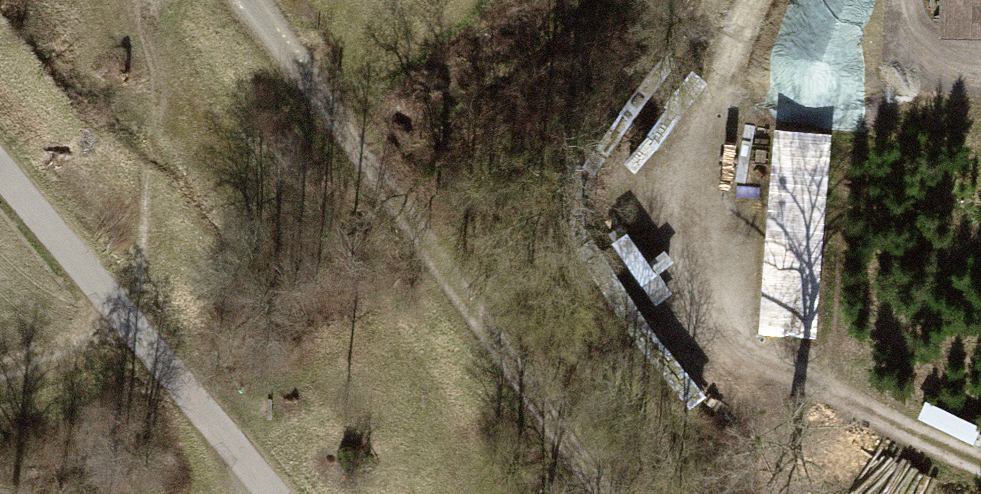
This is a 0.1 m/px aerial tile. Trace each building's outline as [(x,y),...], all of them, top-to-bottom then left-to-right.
[(954,9),(980,10),(980,0),(955,0),(954,9)] [(830,280),(829,113),(773,113),(773,280),(830,280)]
